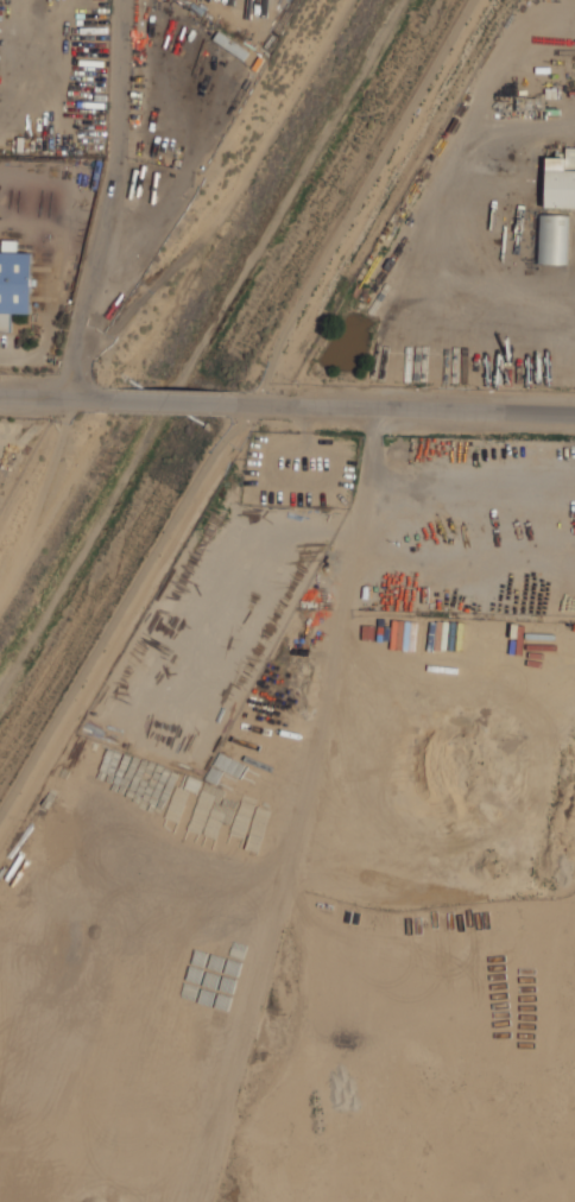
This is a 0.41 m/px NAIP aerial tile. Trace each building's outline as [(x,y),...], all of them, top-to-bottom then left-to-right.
[(566,147),(565,157),(547,156),(545,207),(574,208),(574,147),(566,147)] [(567,264),(568,215),(539,214),(538,263),(567,264)] [(0,252),(0,331),(11,331),(11,313),(31,313),(32,252),(0,252)]
